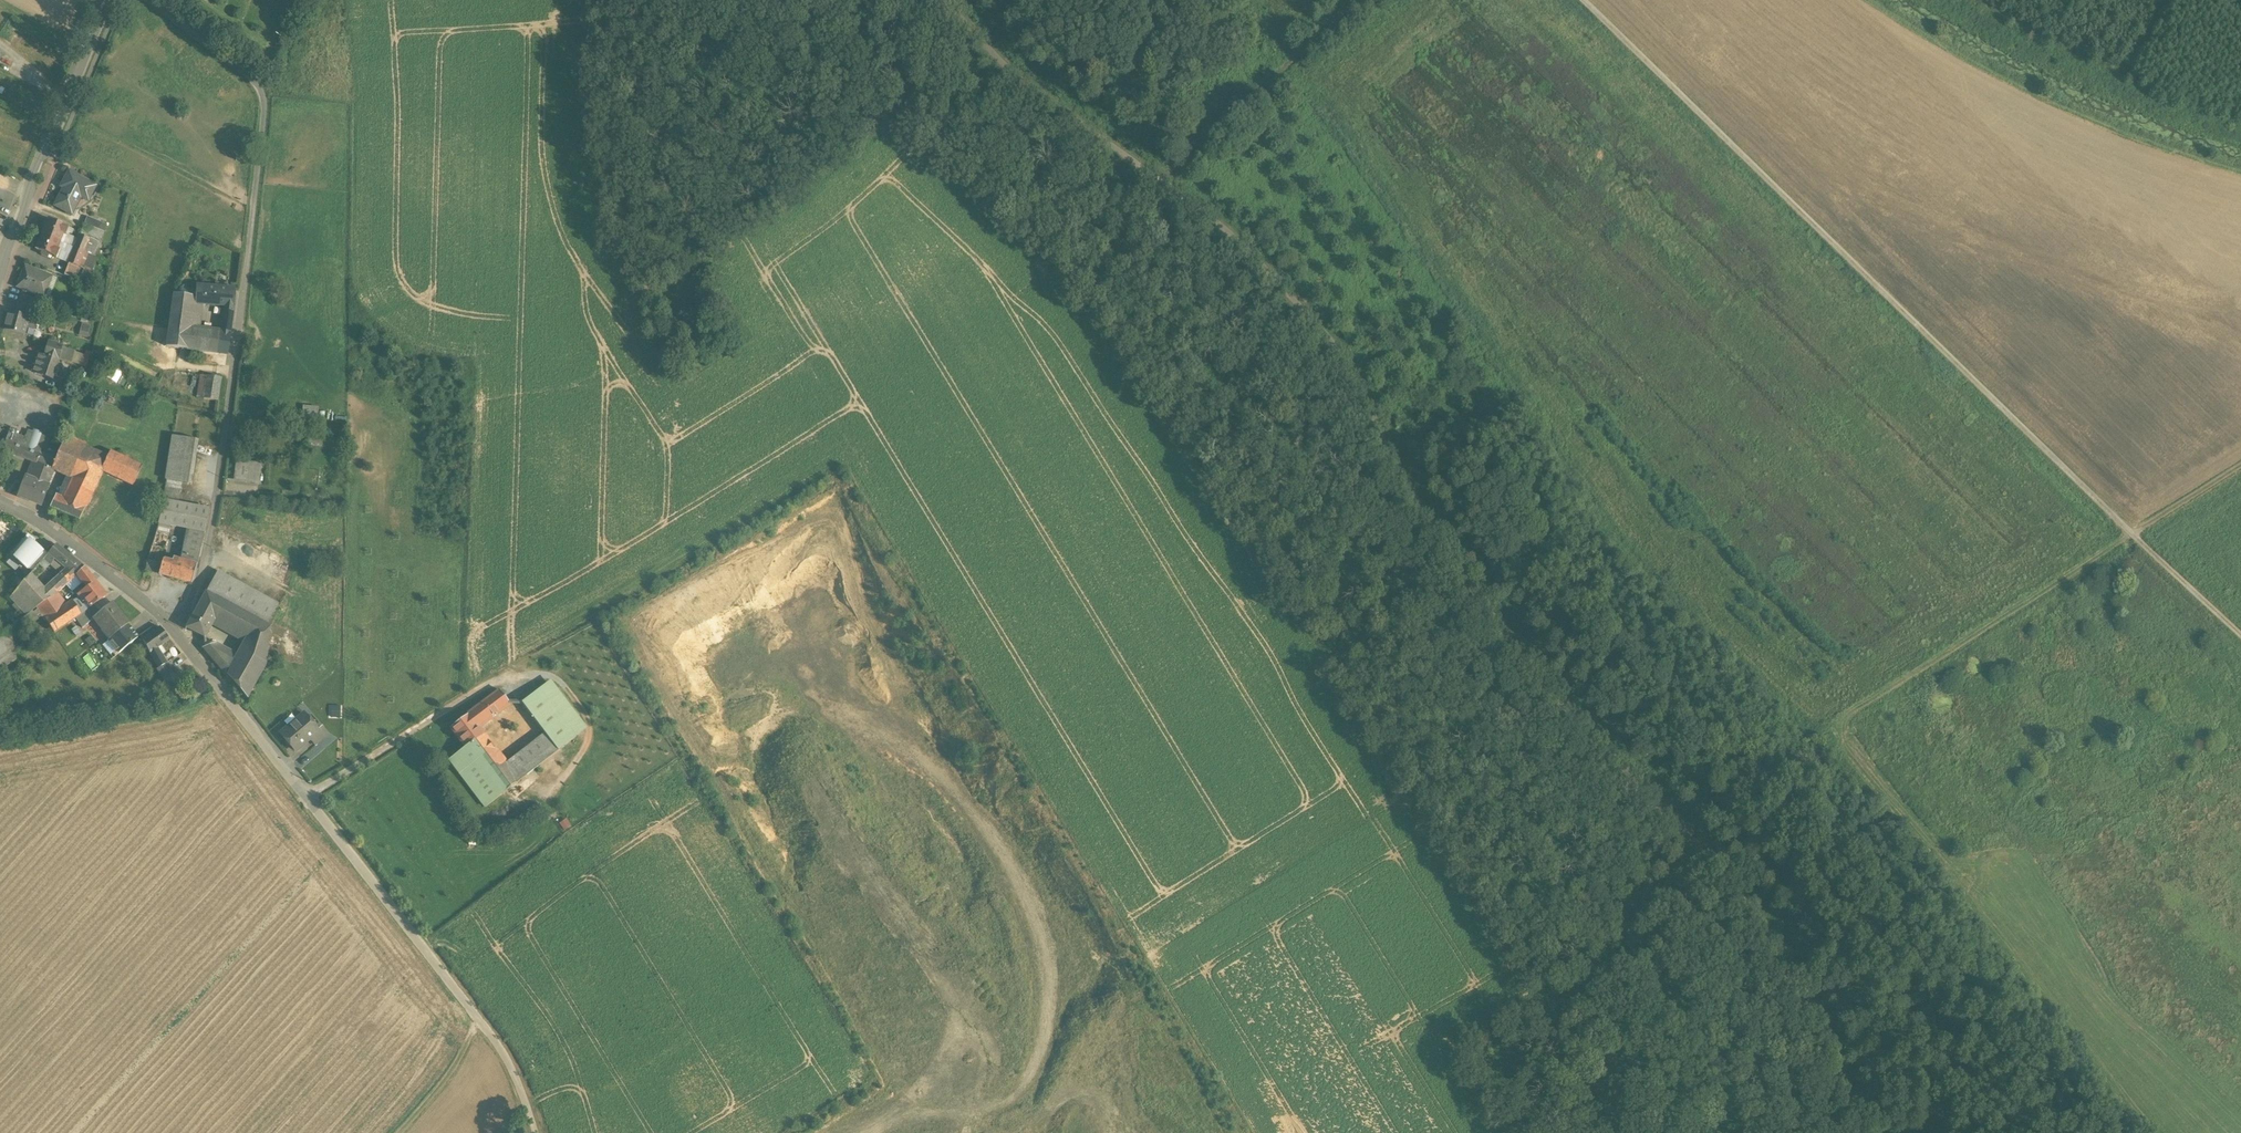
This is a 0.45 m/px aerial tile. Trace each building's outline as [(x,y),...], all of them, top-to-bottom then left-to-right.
[(95,186),(69,172),(60,188),(63,190),(54,207),(71,215),(76,206),(72,204),(78,191),(89,197),(95,186)] [(106,225),(87,217),(84,224),(104,232),(106,225)] [(69,228),(49,220),(43,236),(60,242),(63,235),(66,236),(66,235),(69,228)] [(104,232),(84,224),(81,233),(100,240),(104,232)] [(78,240),(66,235),(66,236),(63,235),(60,242),(75,248),(78,240)] [(89,239),(80,235),(78,240),(75,248),(83,252),(89,239)] [(60,242),(43,236),(36,251),(56,259),(60,251),(57,250),(60,242)] [(97,243),(89,239),(83,252),(92,256),(97,243)] [(75,248),(60,242),(57,250),(60,251),(56,259),(69,264),(75,248)] [(83,252),(75,248),(69,264),(78,267),(83,252)] [(92,256),(83,252),(78,267),(84,269),(82,276),(87,278),(91,268),(95,257),(92,256)] [(78,267),(69,264),(64,275),(80,281),(82,276),(84,269),(78,267)] [(36,271),(25,267),(17,288),(43,297),(49,280),(35,275),(36,271)] [(207,286),(197,285),(196,291),(194,291),(194,296),(193,302),(205,303),(207,286)] [(235,289),(207,286),(205,303),(205,304),(227,305),(233,306),(235,289)] [(33,299),(21,294),(18,302),(31,305),(33,299)] [(183,295),(174,294),(167,347),(186,350),(189,328),(193,302),(194,296),(183,295)] [(31,305),(18,302),(15,311),(20,312),(32,316),(35,306),(31,305)] [(233,306),(227,305),(224,322),(231,323),(233,309),(233,306)] [(28,318),(9,312),(4,330),(23,336),(26,327),(28,318)] [(39,321),(28,318),(26,327),(36,330),(39,321)] [(89,338),(93,325),(84,322),(80,334),(89,338)] [(231,323),(224,322),(222,333),(229,334),(231,323)] [(222,333),(189,328),(186,350),(227,355),(229,334),(222,333)] [(45,356),(39,354),(33,372),(52,379),(58,360),(61,350),(62,350),(63,348),(49,344),(45,356)] [(74,351),(63,348),(62,350),(61,350),(58,360),(72,364),(72,363),(70,362),(74,351)] [(221,378),(201,375),(197,398),(217,401),(221,378)] [(32,433),(28,431),(25,439),(15,436),(16,431),(10,429),(6,441),(40,453),(46,438),(32,433)] [(195,440),(173,436),(166,480),(180,483),(188,484),(195,440)] [(79,446),(65,440),(52,469),(54,470),(65,475),(79,446)] [(6,441),(1,453),(11,456),(12,454),(37,463),(40,453),(6,441)] [(108,458),(79,446),(65,475),(73,479),(95,487),(102,471),(108,458)] [(142,466),(111,452),(108,458),(102,471),(133,486),(142,466)] [(56,459),(40,453),(37,463),(52,469),(56,459)] [(260,464),(237,461),(235,480),(258,482),(260,464)] [(52,469),(35,463),(33,468),(31,468),(27,478),(48,486),(54,470),(52,469)] [(27,478),(26,478),(18,497),(41,506),(49,486),(48,486),(27,478)] [(95,487),(73,479),(62,501),(62,503),(59,512),(80,520),(95,487)] [(180,483),(166,480),(162,501),(176,504),(180,483)] [(265,503),(281,504),(282,496),(265,495),(265,503)] [(55,499),(50,509),(59,512),(62,503),(62,501),(55,499)] [(209,510),(189,507),(176,504),(162,501),(158,523),(170,526),(187,529),(205,532),(209,510)] [(170,526),(158,523),(158,526),(152,546),(165,549),(170,526)] [(205,532),(187,529),(182,556),(186,557),(185,562),(197,565),(200,556),(205,532)] [(35,541),(28,535),(23,541),(14,552),(18,555),(15,559),(26,569),(27,568),(41,551),(36,546),(33,544),(35,541)] [(41,551),(27,568),(32,573),(48,554),(37,544),(36,546),(41,551)] [(48,554),(55,560),(57,562),(65,552),(56,545),(48,554)] [(84,568),(65,552),(57,562),(67,571),(62,575),(68,583),(76,575),(84,568)] [(48,554),(32,573),(30,574),(35,579),(48,564),(50,566),(55,560),(48,554)] [(185,562),(173,559),(172,563),(163,560),(161,565),(159,575),(192,584),(197,565),(185,562)] [(161,565),(148,561),(145,571),(159,575),(161,565)] [(96,582),(84,568),(76,575),(80,579),(87,589),(96,582)] [(279,604),(218,572),(206,593),(257,620),(267,626),(279,604)] [(30,574),(10,597),(21,609),(27,616),(38,608),(51,598),(44,590),(30,574)] [(62,575),(44,590),(51,598),(56,594),(66,584),(68,583),(62,575)] [(68,583),(66,584),(69,588),(80,579),(76,575),(68,583)] [(87,589),(78,597),(83,604),(86,602),(91,608),(94,605),(107,596),(96,582),(87,589)] [(257,620),(206,593),(197,609),(215,619),(247,638),(257,620)] [(56,594),(51,598),(38,608),(46,620),(66,607),(56,594)] [(66,607),(46,620),(54,634),(78,617),(81,615),(73,602),(66,607)] [(100,613),(92,620),(109,640),(127,625),(129,624),(112,603),(100,613)] [(81,615),(78,617),(85,626),(92,620),(100,613),(94,605),(91,608),(81,615)] [(21,609),(10,617),(15,625),(27,616),(21,609)] [(197,609),(186,628),(204,638),(215,619),(197,609)] [(236,656),(226,675),(247,700),(266,666),(270,628),(267,626),(257,620),(247,638),(236,656)] [(109,640),(108,640),(119,653),(138,638),(127,625),(109,640)] [(153,633),(150,629),(141,636),(150,654),(158,648),(169,640),(160,628),(153,633)] [(223,649),(215,644),(204,647),(205,650),(215,662),(223,649)] [(163,657),(158,648),(150,654),(152,658),(158,668),(166,663),(163,657)] [(176,648),(163,657),(166,663),(181,654),(176,648)] [(223,649),(215,662),(226,675),(236,656),(223,649)] [(166,663),(158,668),(157,668),(162,679),(172,673),(166,663)] [(539,690),(521,704),(549,742),(557,752),(575,738),(539,690)] [(499,692),(489,699),(499,711),(509,704),(499,692)] [(499,711),(489,699),(484,703),(493,716),(499,711)] [(484,703),(450,728),(465,748),(466,749),(483,736),(477,728),(493,716),(484,703)] [(304,715),(281,734),(295,751),(309,739),(318,732),(317,731),(304,715)] [(321,728),(317,731),(318,732),(309,739),(314,745),(327,734),(321,728)] [(483,736),(466,749),(476,762),(502,796),(518,783),(510,772),(483,736)] [(549,742),(539,749),(547,760),(557,752),(549,742)] [(465,748),(449,761),(459,775),(476,762),(466,749),(465,748)] [(539,749),(517,767),(525,777),(547,760),(539,749)] [(502,796),(476,762),(459,775),(485,809),(502,796)] [(525,777),(517,767),(510,772),(518,783),(525,777)]
